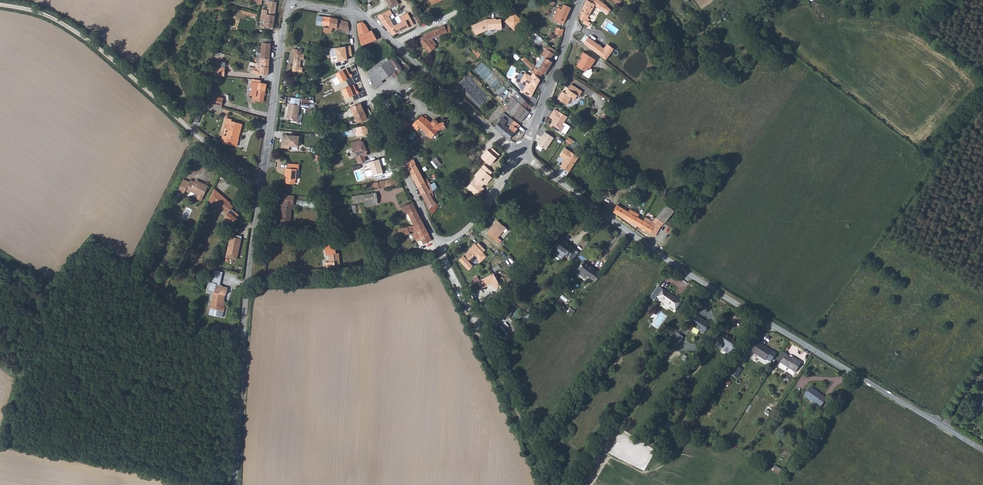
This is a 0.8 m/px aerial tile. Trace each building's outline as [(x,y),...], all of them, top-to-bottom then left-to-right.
[(265,2),(269,2),(268,8),(262,7),(261,18),(266,19),(266,25),(271,26),(274,27),(278,0),(266,0),(265,2)] [(587,1),(582,14),(583,14),(580,23),(580,25),(583,26),(585,25),(589,27),(591,23),(588,22),(597,0),(587,0),(587,1)] [(601,5),(597,0),(594,7),(600,12),(602,12),(605,16),(610,12),(606,7),(601,5)] [(388,11),(385,4),(379,7),(382,14),(380,16),(384,23),(393,35),(396,34),(392,26),(394,25),(391,19),(393,18),(392,15),(394,14),(391,9),(388,11)] [(560,10),(557,9),(553,17),(564,21),(566,17),(570,8),(562,5),(560,10)] [(515,30),(524,21),(514,12),(506,22),(515,30)] [(408,13),(398,18),(399,20),(396,22),(397,24),(394,25),(392,26),(396,34),(413,24),(408,13)] [(331,16),(319,15),(318,20),(323,21),(322,24),(330,25),(331,16)] [(337,17),(331,16),(330,25),(330,27),(333,26),(349,29),(350,21),(346,20),(337,19),(337,17)] [(486,19),(471,26),(474,35),(488,29),(499,30),(500,19),(490,19),(486,19)] [(368,24),(364,21),(358,22),(358,39),(362,45),(378,38),(375,31),(373,29),(370,30),(368,24)] [(248,23),(236,22),(235,30),(247,31),(248,23)] [(443,24),(425,32),(418,38),(430,50),(435,44),(434,42),(436,40),(432,37),(432,35),(438,33),(439,35),(447,31),(443,24)] [(270,36),(261,35),(261,38),(263,38),(262,42),(259,42),(259,46),(258,49),(270,50),(272,37),(270,37),(270,36)] [(539,44),(544,39),(540,36),(535,40),(539,44)] [(587,41),(583,47),(592,54),(597,47),(587,41)] [(480,53),(474,47),(471,50),(477,56),(480,53)] [(603,52),(597,47),(592,54),(598,59),(603,52)] [(544,57),(536,69),(533,67),(530,71),(537,79),(541,74),(542,75),(550,62),(548,60),(552,53),(545,48),(541,54),(544,57)] [(270,50),(258,49),(257,61),(268,62),(270,50)] [(603,52),(598,59),(605,63),(613,52),(608,49),(605,53),(603,52)] [(302,51),(292,50),(291,54),(293,54),(291,73),(302,74),(303,68),(300,68),(301,61),(304,61),(304,56),(302,55),(302,51)] [(541,54),(533,67),(536,69),(544,57),(541,54)] [(596,64),(585,56),(581,61),(584,62),(578,70),(586,75),(589,70),(591,71),(596,64)] [(386,58),(370,67),(373,73),(370,75),(375,83),(379,82),(389,75),(392,74),(394,78),(401,73),(392,58),(387,61),(386,58)] [(268,62),(257,61),(256,61),(255,65),(252,65),(251,71),(267,74),(268,62)] [(375,83),(370,75),(373,73),(370,67),(365,70),(373,91),(381,86),(379,82),(375,83)] [(223,68),(213,68),(213,77),(223,77),(223,68)] [(260,79),(256,79),(252,78),(252,82),(250,81),(250,86),(251,86),(251,90),(249,90),(250,96),(252,96),(251,103),(255,103),(255,101),(263,102),(265,83),(260,82),(260,80),(260,79)] [(344,78),(339,80),(342,87),(347,84),(344,78)] [(339,80),(333,82),(336,89),(342,87),(339,80)] [(499,96),(506,89),(502,85),(495,92),(499,96)] [(529,106),(510,86),(507,89),(513,94),(510,97),(513,99),(504,112),(509,117),(519,124),(526,113),(522,111),(524,108),(527,110),(529,106)] [(572,92),(569,97),(564,94),(560,101),(568,106),(573,99),(577,102),(580,97),(577,95),(580,91),(573,87),(570,91),(572,92)] [(299,105),(288,104),(286,118),(297,120),(299,105)] [(554,119),(550,126),(560,132),(569,117),(555,108),(550,117),(554,119)] [(363,111),(352,112),(358,127),(368,123),(363,111)] [(503,115),(496,123),(498,125),(501,127),(507,120),(503,115)] [(424,128),(413,116),(402,125),(406,129),(410,125),(411,127),(422,138),(428,132),(436,130),(436,125),(424,128)] [(242,124),(230,122),(230,120),(226,119),(223,129),(228,130),(226,138),(225,144),(225,145),(237,147),(242,124)] [(512,124),(507,120),(501,127),(505,131),(501,136),(508,142),(515,132),(518,129),(515,126),(512,130),(510,128),(512,124)] [(546,150),(555,137),(545,130),(537,144),(546,150)] [(300,136),(283,135),(281,149),(289,150),(289,147),(299,149),(300,136)] [(362,146),(359,144),(358,143),(351,145),(356,160),(357,162),(364,159),(365,155),(367,154),(364,145),(362,146)] [(565,159),(561,166),(570,172),(580,156),(565,147),(560,155),(565,159)] [(437,167),(442,163),(436,156),(432,161),(437,167)] [(300,163),(288,162),(287,166),(285,166),(285,171),(287,171),(287,183),(292,184),(292,178),(297,178),(297,168),(299,168),(300,163)] [(418,171),(416,167),(417,166),(415,163),(407,166),(409,173),(413,180),(411,181),(414,185),(418,183),(420,186),(423,185),(422,182),(427,180),(426,178),(422,179),(419,171),(418,171)] [(184,191),(189,183),(182,179),(176,191),(182,195),(184,191)] [(396,179),(372,183),(373,188),(382,186),(383,188),(390,187),(389,185),(397,184),(396,179)] [(427,180),(422,182),(423,185),(420,186),(415,189),(416,191),(420,189),(421,191),(428,188),(430,187),(428,181),(427,180)] [(201,186),(190,181),(189,183),(184,191),(188,194),(189,192),(201,198),(207,187),(202,185),(201,186)] [(428,188),(421,191),(417,193),(421,202),(429,198),(428,195),(430,194),(428,188)] [(226,203),(212,190),(206,202),(211,207),(213,204),(225,215),(230,209),(226,205),(226,203)] [(365,199),(366,205),(379,204),(377,192),(352,195),(352,200),(365,199)] [(429,198),(421,202),(425,210),(431,203),(429,198)] [(423,224),(412,200),(397,203),(400,211),(405,208),(411,220),(403,224),(405,229),(412,229),(423,224)] [(296,203),(287,203),(286,207),(284,207),(284,224),(294,224),(294,207),(296,207),(296,203)] [(433,203),(427,212),(432,215),(438,206),(433,203)] [(632,203),(627,212),(613,205),(610,212),(636,226),(640,219),(635,216),(636,214),(632,212),(636,204),(632,203)] [(640,219),(636,226),(651,234),(658,222),(671,210),(665,205),(650,221),(642,216),(640,219)] [(229,210),(225,215),(222,218),(231,226),(234,221),(233,220),(236,217),(229,210)] [(387,220),(375,220),(375,229),(387,230),(387,220)] [(494,220),(483,231),(491,239),(503,228),(494,220)] [(423,224),(412,229),(405,229),(395,230),(395,233),(399,233),(399,235),(410,235),(410,232),(411,232),(416,242),(420,240),(423,246),(430,243),(432,242),(423,224)] [(241,238),(229,237),(225,259),(237,260),(241,238)] [(484,245),(477,237),(473,241),(480,249),(484,245)] [(635,244),(624,237),(616,248),(627,255),(635,244)] [(572,249),(558,239),(552,248),(555,251),(562,255),(566,258),(572,249)] [(472,240),(469,243),(470,244),(456,257),(465,268),(470,263),(468,260),(474,255),(477,259),(483,254),(480,250),(480,249),(473,241),(472,240)] [(337,242),(328,243),(328,252),(330,252),(331,260),(328,259),(328,265),(342,265),(341,250),(338,250),(337,242)] [(562,255),(555,251),(552,255),(559,260),(562,255)] [(372,262),(358,263),(359,270),(373,269),(372,262)] [(599,274),(581,262),(576,269),(594,281),(599,274)] [(498,284),(492,273),(487,276),(492,287),(498,284)] [(681,302),(656,285),(648,296),(654,300),(656,297),(676,310),(681,302)] [(225,289),(214,286),(213,293),(212,293),(208,309),(222,312),(223,307),(220,306),(222,294),(223,295),(225,289)] [(510,297),(499,312),(506,317),(517,302),(510,297)] [(570,307),(565,312),(570,316),(574,310),(570,307)] [(222,312),(208,309),(207,315),(221,318),(222,312)] [(701,316),(698,314),(698,315),(695,314),(689,322),(692,324),(691,324),(704,332),(710,324),(701,318),(701,316)] [(728,334),(727,335),(723,333),(718,340),(722,342),(722,343),(726,346),(732,350),(734,346),(737,341),(728,334)] [(773,349),(758,340),(751,350),(766,359),(773,349)] [(738,349),(734,346),(732,350),(726,346),(723,350),(733,356),(738,349)] [(742,348),(738,355),(741,357),(746,351),(742,348)] [(783,350),(776,360),(781,363),(787,353),(783,350)] [(793,355),(792,357),(787,353),(781,363),(787,367),(795,372),(802,361),(793,355)] [(738,366),(733,363),(729,368),(735,371),(738,366)] [(822,394),(810,385),(804,393),(817,402),(822,394)]
